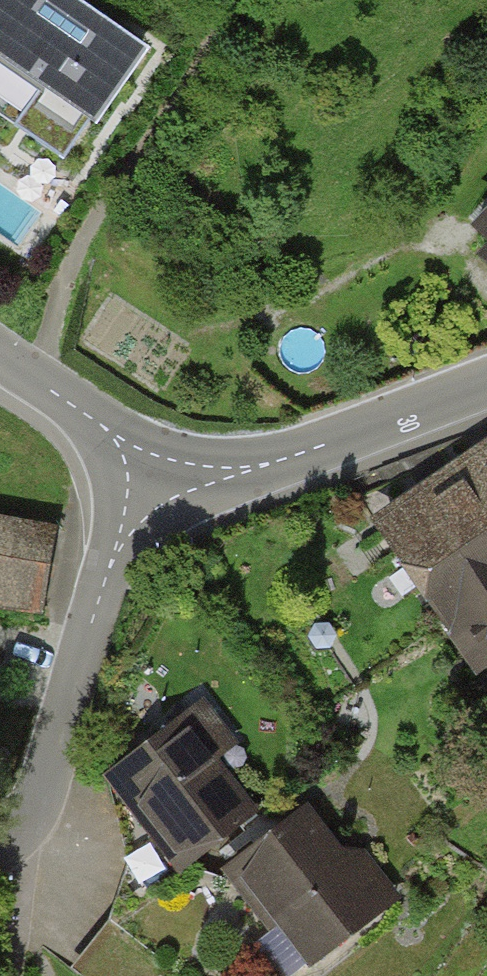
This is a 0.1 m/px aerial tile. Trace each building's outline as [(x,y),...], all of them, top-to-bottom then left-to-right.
[(152,59),(66,0),(0,0),(0,116),(18,128),(14,133),(64,167),(88,132),(98,138),(152,59)] [(471,239),(486,254),(486,221),(471,239)] [(486,275),(486,258),(479,267),(486,275)] [(372,526),(478,681),(486,675),(486,447),(372,526)] [(44,617),(57,526),(0,517),(0,610),(44,617)] [(104,784),(181,883),(262,821),(185,721),(104,784)] [(309,975),(313,975),(401,909),(358,854),(349,861),(308,808),(221,874),(269,936),(275,932),(309,975)] [(76,962),(93,975),(158,975),(165,968),(109,922),(76,962)]
